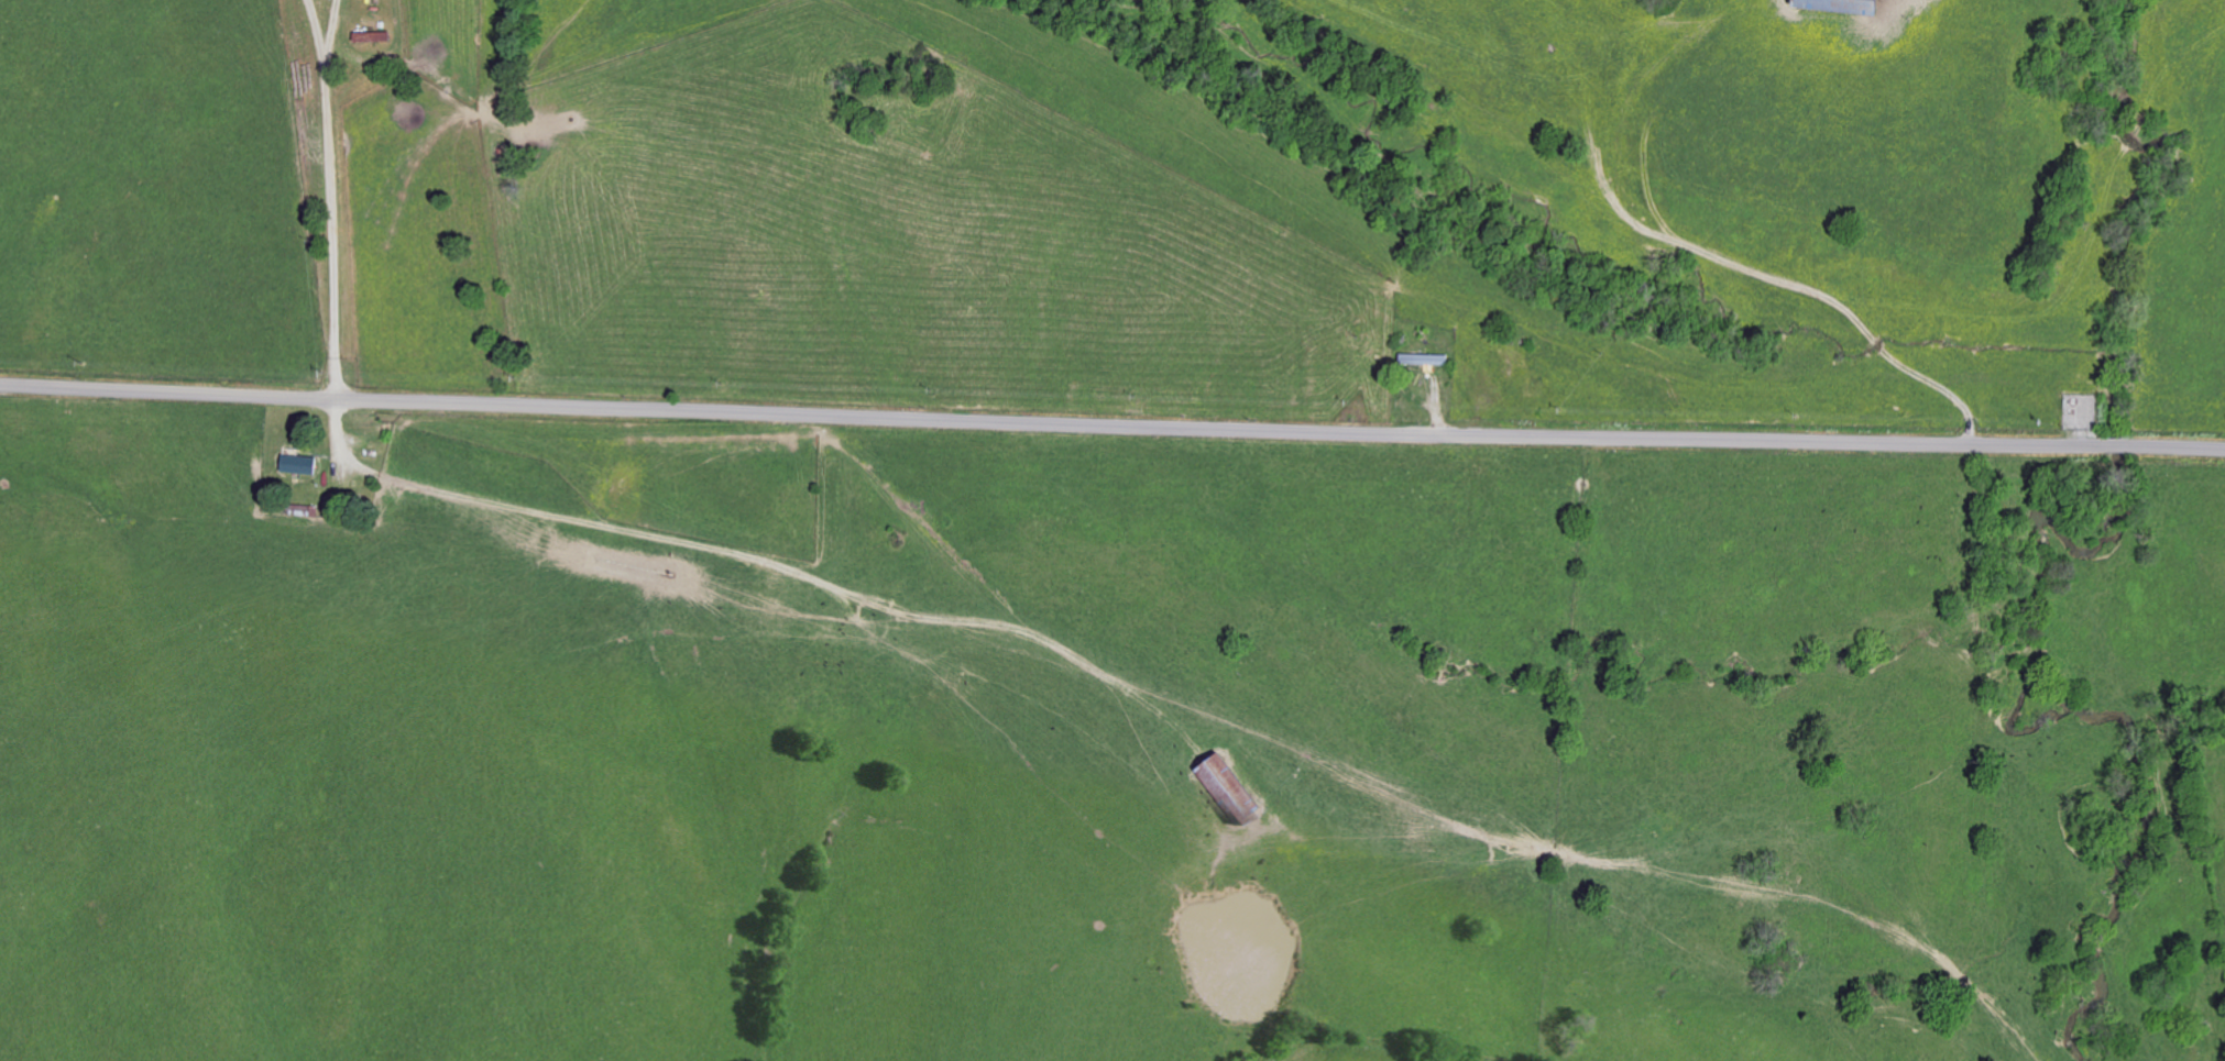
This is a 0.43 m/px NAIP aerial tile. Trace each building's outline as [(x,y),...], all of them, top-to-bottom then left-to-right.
[(1877,0),(1792,0),(1791,8),(1875,16),(1877,0)] [(1449,355),(1400,354),(1400,365),(1449,365),(1449,355)] [(316,457),(281,455),(280,473),(316,474),(316,457)] [(1195,767),(1235,824),(1260,806),(1220,749),(1195,767)]
